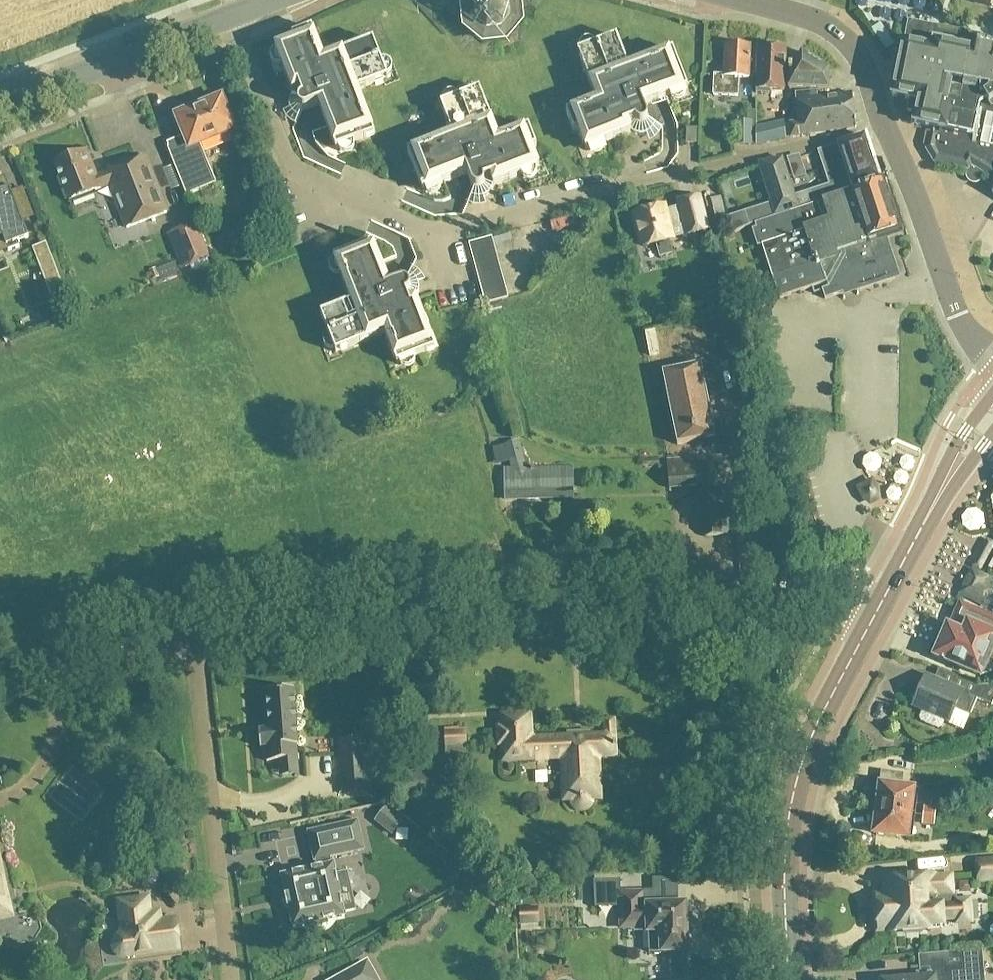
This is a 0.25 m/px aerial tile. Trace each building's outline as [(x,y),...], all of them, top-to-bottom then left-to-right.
[(473,7),(474,23),(486,33),(502,32),(513,20),(511,4),(507,0),(479,0),(473,7)] [(985,174),(992,179),(992,46),(979,43),(982,35),(948,28),(908,20),(899,61),(899,65),(892,98),(910,102),(908,111),(914,112),(913,119),(916,119),(914,124),(931,127),(926,149),(935,162),(968,169),(967,173),(976,175),(984,177),(985,174)] [(388,79),(388,78),(387,75),(388,75),(389,74),(390,72),(391,71),(392,70),(392,68),(392,66),(391,65),(391,63),(390,62),(389,61),(387,60),(386,60),(384,60),(382,60),(381,60),(381,59),(373,39),(352,47),(324,58),(313,27),(292,36),(293,40),(275,47),(276,49),(274,50),(272,52),(272,54),(271,56),(271,58),(271,60),(272,62),(273,64),(275,65),(276,66),(279,66),(282,65),(284,70),(291,89),(293,94),(291,97),(290,101),(290,105),(291,109),(284,111),(286,115),(289,119),(290,120),(292,122),(296,124),(303,109),(306,109),(308,109),(319,105),(321,110),(328,127),(334,144),(335,146),(354,139),(374,131),(358,90),(383,80),(388,79)] [(617,37),(597,45),(593,40),(591,39),(589,39),(587,39),(585,40),(583,41),(582,43),(581,45),(580,48),(580,51),(578,52),(580,56),(597,100),(567,112),(574,132),(578,130),(583,142),(585,150),(607,141),(632,132),(636,134),(638,134),(640,135),(644,135),(648,134),(650,141),(653,139),(654,139),(658,136),(661,132),(663,129),(648,119),(648,117),(643,106),(656,101),(667,97),(684,90),(682,84),(679,75),(669,51),(659,55),(629,66),(617,37)] [(725,45),(724,75),(715,75),(714,95),(739,96),(740,77),(750,77),(751,46),(725,45)] [(758,46),(757,78),(756,90),(757,90),(757,92),(784,91),(786,47),(758,46)] [(789,87),(829,89),(829,68),(802,52),(790,72),(789,87)] [(480,90),(460,98),(457,95),(455,93),(454,92),(452,92),(449,92),(448,93),(446,94),(445,95),(444,97),(444,99),(444,104),(441,105),(443,109),(452,134),(408,151),(410,154),(423,190),(445,182),(458,177),(468,173),(472,184),(473,186),(474,188),(476,189),(468,204),(473,205),(476,205),(477,205),(482,205),(486,204),(483,197),(487,195),(490,193),(492,189),(493,185),(522,174),(540,168),(538,161),(527,134),(525,128),(499,138),(486,106),(480,90)] [(788,122),(790,139),(809,136),(808,135),(857,127),(852,93),(818,98),(817,91),(795,94),(796,101),(798,114),(799,121),(788,122)] [(186,140),(184,141),(167,148),(187,196),(217,184),(201,144),(235,130),(222,97),(176,116),(186,140)] [(737,120),(736,144),(756,144),(756,111),(748,111),(748,120),(737,120)] [(687,128),(686,143),(697,144),(698,129),(687,128)] [(859,138),(818,151),(825,173),(873,157),(866,136),(859,138)] [(97,175),(87,150),(55,163),(70,202),(110,186),(127,228),(167,212),(145,156),(97,175)] [(771,202),(746,211),(750,225),(754,224),(790,213),(789,211),(850,192),(850,191),(881,182),(873,157),(825,173),(829,185),(794,196),(790,184),(768,191),(771,202)] [(782,158),(759,164),(768,191),(790,184),(784,162),(782,158)] [(0,185),(0,238),(3,237),(8,250),(19,246),(17,241),(29,237),(9,188),(8,188),(6,182),(0,185)] [(756,228),(752,230),(757,246),(760,245),(762,245),(768,263),(771,272),(780,298),(809,288),(821,284),(825,299),(842,294),(841,290),(848,287),(850,291),(896,276),(883,238),(897,233),(883,191),(881,184),(851,193),(850,192),(789,211),(790,213),(754,224),(756,228)] [(643,246),(657,243),(660,257),(673,254),(671,240),(672,240),(671,238),(687,234),(688,235),(707,231),(700,197),(680,202),(681,207),(665,210),(665,208),(636,215),(643,246)] [(730,229),(723,198),(708,200),(715,232),(730,229)] [(197,223),(167,234),(182,270),(211,258),(197,223)] [(469,243),(472,255),(496,249),(492,237),(469,243)] [(395,360),(396,359),(397,362),(401,366),(402,366),(404,367),(405,367),(408,367),(410,366),(411,365),(413,363),(413,360),(413,356),(412,353),(434,345),(422,312),(417,300),(416,298),(418,294),(419,290),(419,286),(419,283),(425,280),(423,276),(422,274),(420,272),(417,269),(413,267),(406,282),(404,282),(401,283),(390,287),(385,272),(382,264),(373,243),(339,256),(334,258),(335,260),(332,263),(331,264),(330,266),(330,269),(331,271),(332,273),(334,274),(338,276),(341,276),(351,302),(321,313),(327,326),(330,334),(327,337),(325,339),(324,341),(324,343),(325,345),(326,347),(327,349),(329,350),(331,350),(333,351),(336,350),(336,352),(343,350),(385,333),(393,353),(395,360)] [(472,255),(476,267),(499,261),(496,249),(472,255)] [(502,273),(499,261),(476,267),(479,280),(502,273)] [(40,271),(52,302),(65,297),(54,266),(40,271)] [(502,273),(479,280),(482,292),(505,286),(502,273)] [(508,298),(505,286),(482,292),(484,299),(485,304),(508,298)] [(645,331),(650,355),(660,354),(655,329),(645,331)] [(716,437),(702,364),(663,372),(678,445),(716,437)] [(505,445),(512,469),(506,469),(506,500),(573,498),(572,468),(527,469),(520,441),(505,445)] [(732,458),(669,462),(670,486),(703,484),(707,536),(737,534),(732,458)] [(873,479),(889,478),(888,462),(872,463),(873,479)] [(866,499),(871,502),(878,499),(878,492),(873,482),(860,489),(866,499)] [(990,582),(984,579),(985,578),(973,572),(967,582),(962,592),(986,604),(986,603),(992,606),(992,584),(990,582)] [(948,626),(934,657),(939,658),(939,659),(947,662),(981,677),(982,675),(992,674),(992,671),(992,618),(963,605),(957,619),(959,620),(956,629),(948,626)] [(926,677),(914,705),(924,709),(920,718),(922,721),(939,729),(942,727),(946,719),(951,721),(955,709),(971,716),(978,699),(992,705),(992,703),(992,685),(977,686),(956,677),(951,688),(926,677)] [(267,761),(279,760),(298,759),(297,745),(299,745),(295,689),(266,691),(269,729),(259,730),(261,747),(266,747),(267,761)] [(617,756),(616,735),(618,735),(619,721),(604,720),(604,736),(532,739),(531,714),(502,716),(502,726),(498,727),(499,746),(503,746),(504,762),(562,759),(564,801),(572,801),(573,803),(573,804),(574,806),(574,807),(576,808),(577,809),(578,810),(580,811),(581,811),(583,811),(584,811),(586,810),(587,810),(588,809),(590,808),(591,806),(591,805),(592,804),(592,802),(592,800),(601,799),(599,757),(617,756)] [(444,730),(445,748),(468,747),(467,729),(444,730)] [(682,747),(683,773),(697,772),(696,747),(682,747)] [(979,760),(992,759),(992,747),(978,749),(979,760)] [(341,751),(343,773),(367,772),(373,771),(371,749),(365,750),(341,751)] [(441,767),(395,774),(399,799),(444,792),(441,767)] [(878,809),(911,813),(915,789),(902,788),(903,775),(883,772),(881,788),(878,789),(877,796),(879,798),(878,809)] [(937,807),(926,805),(924,815),(936,816),(937,807)] [(376,821),(392,833),(402,821),(386,808),(376,821)] [(874,834),(908,838),(911,813),(878,809),(876,820),(873,821),(872,829),(875,830),(874,834)] [(936,816),(924,815),(922,824),(935,825),(936,816)] [(285,875),(282,876),(283,878),(287,894),(286,894),(289,909),(290,908),(293,924),(293,927),(296,926),(311,923),(312,927),(328,924),(327,919),(343,916),(345,915),(345,913),(344,913),(340,895),(352,892),(348,872),(336,875),(334,866),(334,864),(332,864),(330,857),(364,850),(357,822),(309,832),(315,860),(317,860),(319,868),(285,875)] [(975,861),(977,881),(992,880),(992,859),(975,861)] [(952,874),(886,877),(886,893),(877,894),(878,928),(888,928),(888,930),(944,927),(944,920),(958,919),(958,923),(972,922),(971,899),(957,900),(957,892),(953,893),(952,874)] [(9,918),(0,879),(0,920),(9,918)] [(687,950),(686,904),(684,904),(684,893),(658,894),(658,890),(642,891),(642,894),(621,894),(620,880),(594,881),(595,907),(620,906),(621,926),(647,926),(648,951),(652,951),(654,953),(660,953),(662,951),(670,951),(670,978),(686,978),(686,950),(687,950)] [(126,956),(180,949),(176,921),(160,923),(159,913),(150,914),(148,898),(119,902),(126,956)] [(519,909),(520,924),(544,922),(543,907),(519,909)] [(936,941),(952,940),(951,928),(935,929),(936,941)] [(944,977),(936,978),(914,979),(984,979),(981,949),(941,953),(944,977)] [(368,963),(337,979),(377,979),(368,963)]
